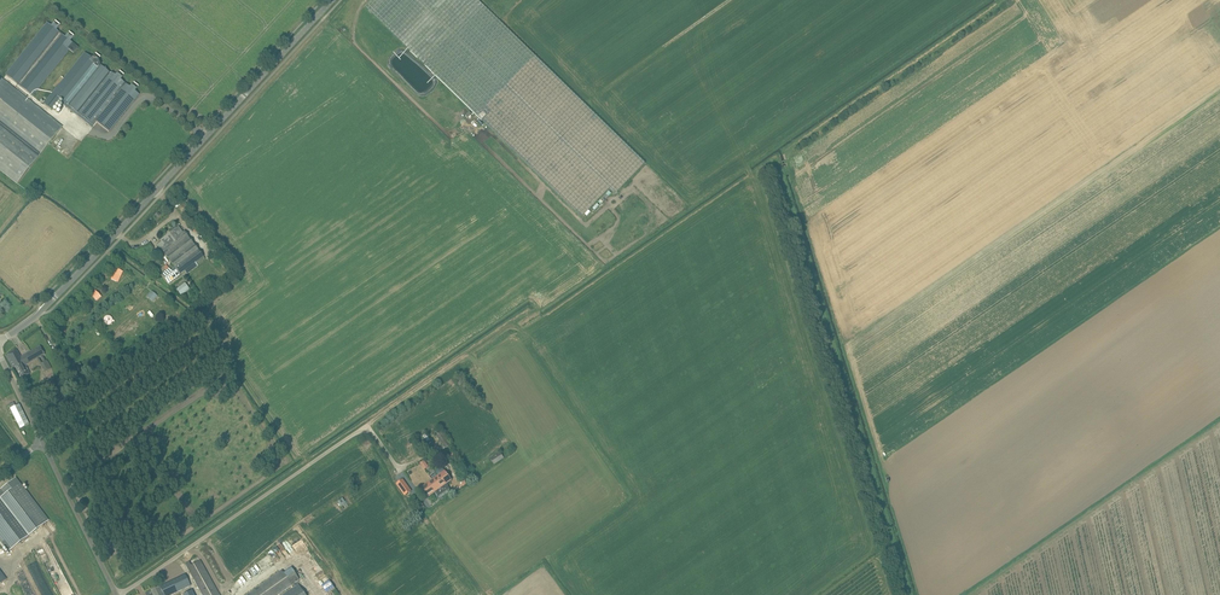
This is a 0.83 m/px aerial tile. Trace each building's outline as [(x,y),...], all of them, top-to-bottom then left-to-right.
[(478,0),(372,0),(366,7),(581,217),(609,189),(615,194),(645,163),(478,0)] [(48,22),(6,75),(32,96),(69,49),(73,53),(78,47),(74,43),(71,41),(75,36),(70,32),(66,37),(56,29),(60,23),(55,20),(51,25),(48,22)] [(85,52),(44,104),(52,110),(61,99),(65,102),(63,104),(77,115),(111,73),(100,64),(98,60),(93,56),(92,58),(85,52)] [(111,73),(77,115),(92,127),(97,122),(109,132),(139,94),(136,91),(135,91),(137,89),(132,85),(130,87),(120,79),(122,77),(120,75),(117,74),(116,75),(111,72),(111,73)] [(62,127),(0,78),(0,170),(17,183),(62,127)] [(203,257),(184,232),(183,233),(178,227),(160,240),(161,242),(157,245),(175,268),(171,271),(169,269),(162,274),(169,283),(203,257)] [(114,282),(118,277),(120,280),(125,275),(119,269),(110,279),(114,282)] [(107,282),(104,286),(109,290),(112,286),(107,282)] [(140,292),(144,289),(140,283),(131,289),(134,293),(138,290),(140,292)] [(180,295),(189,290),(185,283),(176,288),(180,295)] [(91,299),(95,302),(97,300),(100,302),(107,295),(101,289),(91,299)] [(152,302),(157,296),(151,290),(146,296),(152,302)] [(152,306),(158,311),(165,302),(160,297),(152,306)] [(115,319),(120,315),(117,310),(112,314),(115,319)] [(176,315),(174,313),(170,316),(174,321),(182,315),(180,312),(176,315)] [(138,326),(143,334),(149,331),(144,323),(138,326)] [(134,341),(140,338),(137,333),(131,336),(134,341)] [(45,355),(43,351),(40,346),(21,357),(16,350),(6,356),(13,369),(15,367),(21,378),(30,373),(25,365),(45,355)] [(44,371),(51,368),(47,360),(40,364),(44,371)] [(61,400),(51,382),(43,386),(52,405),(61,400)] [(20,428),(29,424),(19,404),(11,408),(20,428)] [(442,432),(437,436),(445,448),(451,443),(447,438),(447,439),(442,432)] [(494,464),(504,458),(500,452),(491,459),(494,464)] [(429,483),(420,490),(425,497),(434,491),(438,496),(437,496),(440,500),(452,491),(449,486),(448,482),(452,479),(445,470),(438,476),(435,472),(430,476),(432,480),(428,482),(429,483)] [(9,551),(48,520),(15,478),(0,490),(0,539),(9,551)] [(406,484),(400,489),(405,496),(411,491),(406,484)] [(344,509),(348,506),(342,498),(338,501),(344,509)] [(415,503),(420,509),(424,506),(420,499),(415,503)] [(420,512),(413,504),(409,506),(416,515),(420,512)] [(200,560),(191,566),(189,562),(185,564),(202,594),(220,594),(200,560)] [(252,576),(251,577),(252,580),(261,575),(258,570),(250,574),(252,576)] [(282,592),(292,585),(299,580),(294,572),(287,578),(282,571),(247,594),(277,594),(282,592)] [(153,594),(171,594),(190,586),(185,575),(151,591),(153,594)] [(283,594),(305,594),(298,585),(283,594)]
